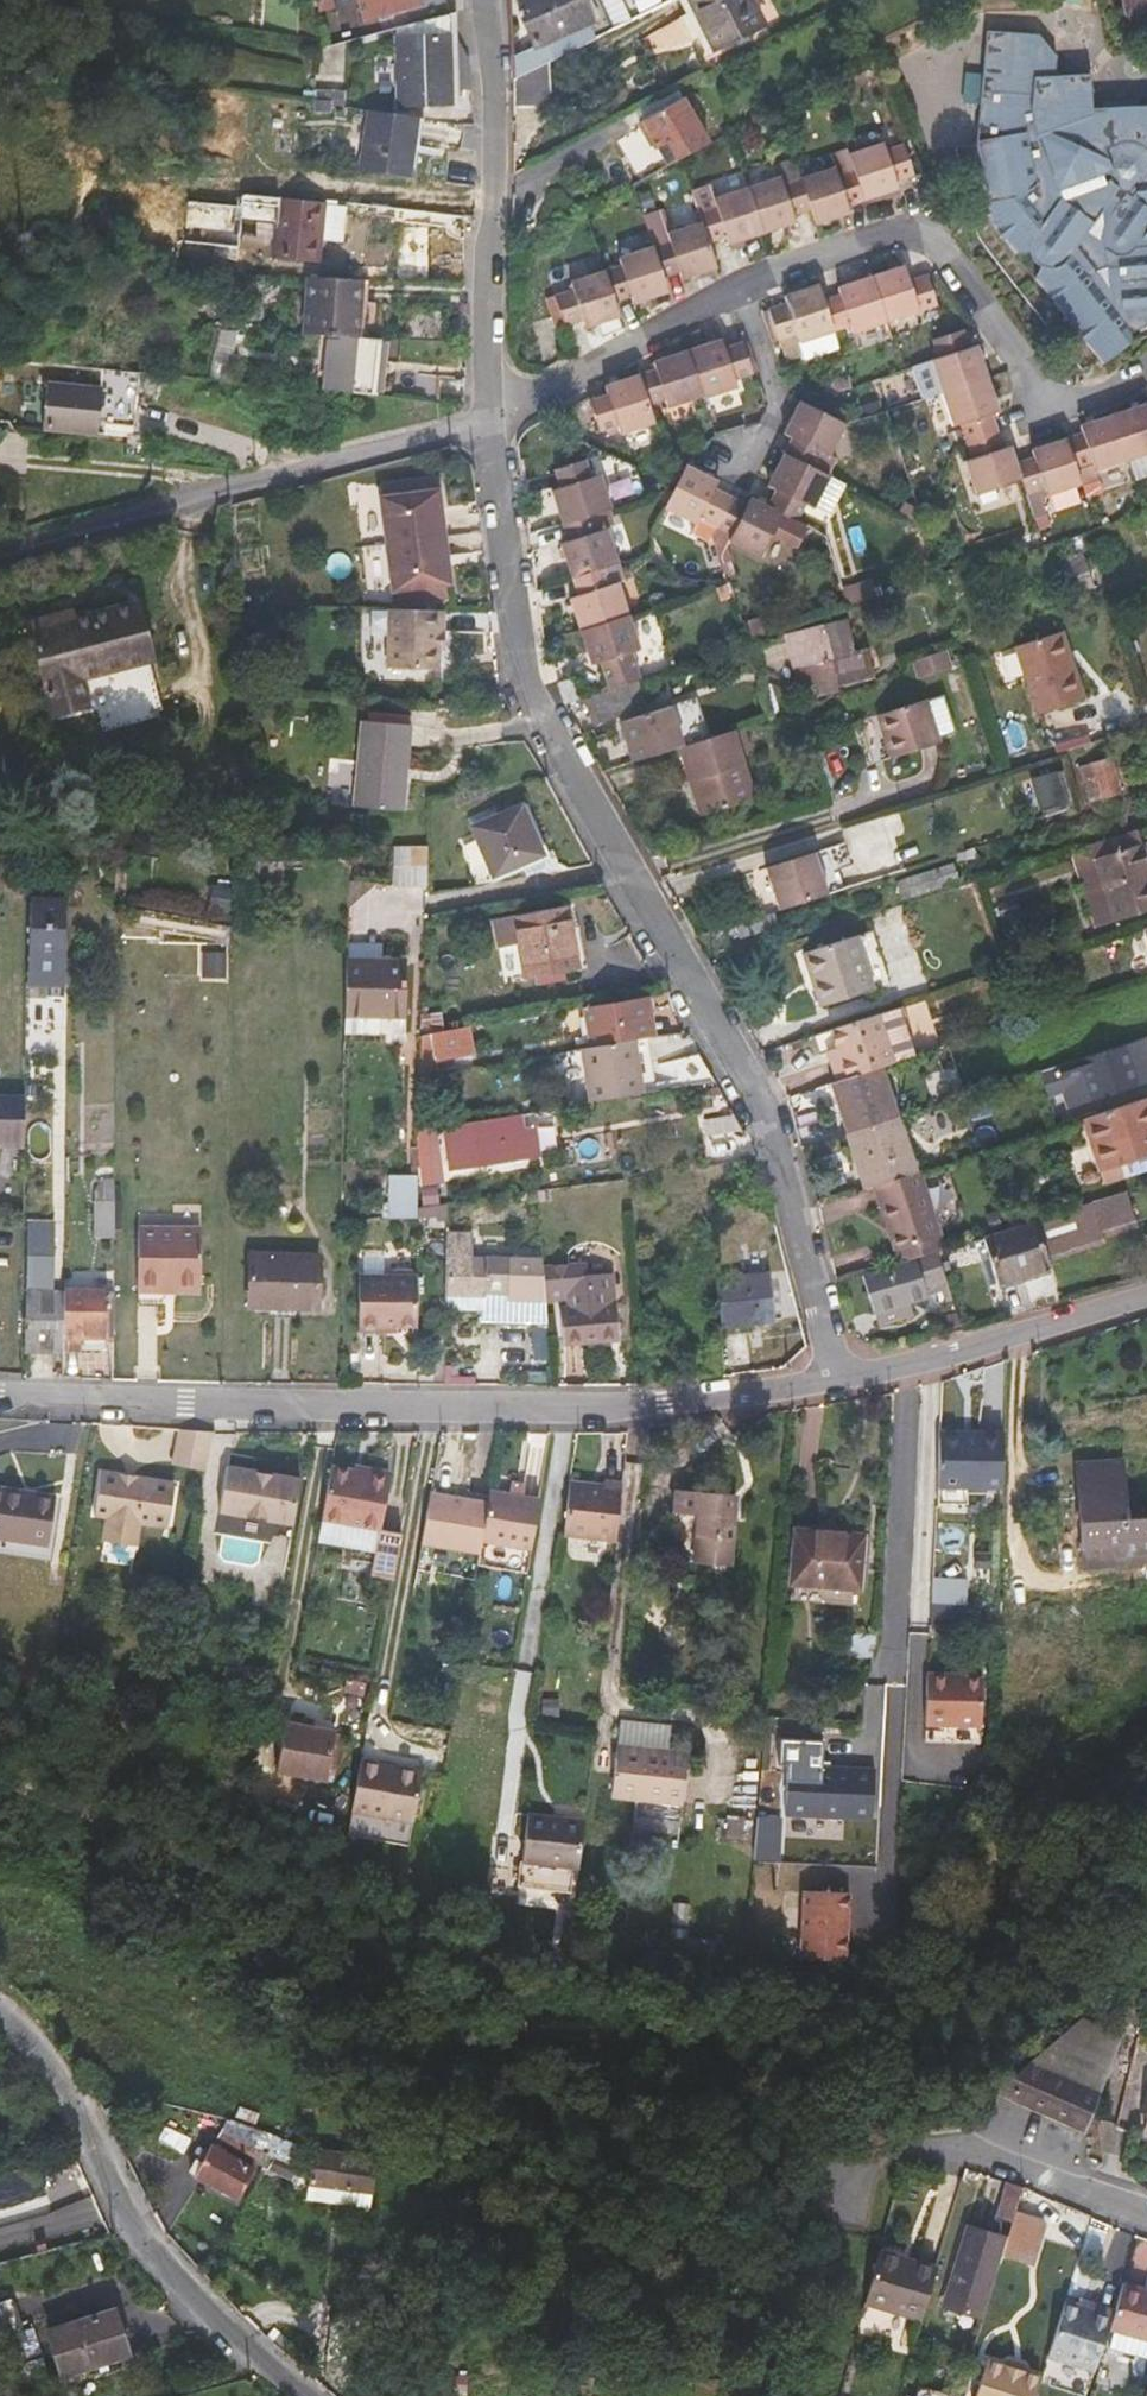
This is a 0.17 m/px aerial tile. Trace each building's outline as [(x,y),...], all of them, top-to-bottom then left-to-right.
[(431,2),(436,0),(390,0),(394,13),(431,2)] [(435,14),(456,7),(472,3),(471,0),(436,0),(431,2),(435,14)] [(670,0),(520,0),(527,14),(520,17),(533,45),(514,55),(515,78),(557,57),(670,0)] [(765,27),(752,0),(689,0),(715,51),(765,27)] [(1146,9),(1146,0),(1123,0),(1126,14),(1146,9)] [(456,33),(456,7),(435,14),(395,25),(398,106),(459,105),(459,94),(470,93),(469,51),(456,33)] [(1057,53),(1039,34),(981,29),(978,93),(1032,96),(1035,77),(1054,75),(1057,53)] [(1099,102),(1089,73),(1054,75),(1035,77),(1032,96),(978,93),(975,139),(979,158),(980,160),(984,179),(993,223),(1017,253),(1029,250),(1031,255),(1040,263),(1034,276),(1100,360),(1102,364),(1130,343),(1129,332),(1146,324),(1146,103),(1101,106),(1100,102),(1099,102)] [(671,163),(711,141),(685,96),(645,118),(644,124),(648,133),(655,135),(671,163)] [(369,109),(360,170),(408,176),(416,115),(369,109)] [(408,176),(417,177),(425,117),(416,115),(408,176)] [(887,151),(885,144),(852,155),(856,169),(866,199),(900,188),(897,180),(916,173),(907,145),(887,151)] [(796,223),(794,214),(812,208),(802,178),(796,159),(779,164),(783,177),(749,187),(763,233),(796,223)] [(840,174),(837,167),(802,178),(812,208),(817,224),(852,213),(849,205),(866,199),(856,169),(840,174)] [(704,223),(711,242),(728,236),(731,243),(763,233),(749,187),(716,197),(718,207),(701,212),(704,222),(704,223)] [(199,195),(197,239),(241,241),(243,197),(199,195)] [(280,197),(270,257),(318,264),(327,203),(280,197)] [(711,242),(704,223),(704,222),(671,234),(665,214),(647,220),(656,248),(664,275),(682,270),(685,277),(718,267),(711,242)] [(634,295),(636,302),(669,292),(664,275),(656,248),(622,259),(625,268),(608,273),(616,300),(634,295)] [(406,277),(440,278),(441,249),(407,249),(406,277)] [(911,280),(907,264),(874,275),(889,321),(940,304),(931,274),(911,280)] [(585,319),(588,328),(622,317),(616,300),(608,273),(574,284),(577,291),(558,296),(567,325),(585,319)] [(209,314),(260,316),(261,276),(235,275),(233,303),(209,302),(209,314)] [(840,286),(843,295),(826,301),(835,331),(854,325),(857,332),(889,321),(874,275),(840,286)] [(307,277),(304,333),(333,335),(355,336),(358,279),(307,277)] [(371,279),(358,279),(355,336),(368,337),(371,279)] [(806,353),(803,342),(835,331),(826,301),(821,285),(787,295),(790,303),(771,309),(787,360),(806,353)] [(444,309),(408,307),(405,339),(442,341),(444,309)] [(218,349),(232,350),(236,328),(222,328),(218,349)] [(942,356),(933,359),(943,392),(990,377),(979,344),(972,346),(966,328),(937,338),(942,356)] [(355,336),(333,335),(328,389),(374,394),(380,338),(368,337),(355,336)] [(726,347),(724,339),(691,350),(706,396),(741,386),(738,378),(755,373),(745,341),(726,347)] [(669,401),(671,407),(706,396),(691,350),(656,361),(659,370),(641,375),(651,406),(669,401)] [(103,386),(48,380),(43,430),(97,436),(99,422),(137,427),(143,370),(105,366),(103,386)] [(316,372),(299,370),(297,387),(315,388),(316,372)] [(438,376),(400,372),(397,396),(436,400),(438,376)] [(621,425),(625,435),(657,425),(651,406),(641,375),(606,387),(609,395),(591,401),(601,431),(621,425)] [(953,425),(963,423),(969,439),(999,430),(994,413),(1001,410),(990,377),(943,392),(953,425)] [(786,433),(793,436),(784,454),(825,475),(833,458),(830,456),(846,424),(800,400),(796,412),(786,433)] [(1114,414),(1131,467),(1146,462),(1146,403),(1114,414)] [(1095,462),(1100,477),(1131,467),(1114,414),(1082,424),(1084,432),(1067,438),(1077,468),(1095,462)] [(965,460),(976,494),(1024,480),(1017,463),(1012,445),(1005,447),(999,430),(969,439),(974,457),(965,460)] [(1077,468),(1067,438),(1034,448),(1036,457),(1017,463),(1024,480),(1028,494),(1047,488),(1049,496),(1083,486),(1077,468)] [(832,478),(825,475),(784,454),(768,484),(776,488),(768,506),(783,513),(797,519),(805,503),(817,509),(817,507),(835,516),(849,489),(831,481),(832,478)] [(562,487),(555,490),(566,523),(596,513),(614,507),(603,474),(593,477),(587,459),(557,469),(562,487)] [(677,485),(665,510),(714,535),(732,496),(715,488),(719,481),(688,465),(677,485)] [(382,498),(435,491),(433,478),(380,486),(382,498)] [(452,584),(437,490),(435,491),(382,498),(379,499),(393,593),(395,592),(448,585),(452,584)] [(714,535),(760,557),(783,513),(768,506),(754,498),(750,505),(732,496),(714,535)] [(611,528),(602,531),(596,513),(566,523),(572,541),(563,543),(574,577),(605,567),(622,562),(611,528)] [(580,595),(572,598),(583,632),(631,616),(620,583),(611,586),(605,567),(574,577),(580,595)] [(871,580),(844,589),(851,610),(878,601),(871,580)] [(724,602),(735,599),(730,584),(720,588),(724,602)] [(448,585),(395,592),(398,609),(451,601),(448,585)] [(150,660),(136,604),(75,618),(58,623),(55,612),(29,619),(53,711),(86,703),(102,699),(109,722),(163,709),(156,685),(150,660)] [(75,618),(72,608),(55,612),(58,623),(75,618)] [(439,632),(443,632),(444,611),(390,609),(388,667),(438,669),(439,632)] [(594,664),(603,661),(611,689),(623,685),(642,678),(633,651),(642,648),(631,616),(583,632),(594,664)] [(770,634),(765,616),(751,621),(757,638),(770,634)] [(836,686),(835,681),(870,673),(865,654),(852,657),(844,623),(787,635),(796,683),(815,680),(816,690),(836,686)] [(749,643),(744,628),(734,631),(738,646),(749,643)] [(1013,647),(1036,716),(1081,702),(1058,633),(1013,647)] [(924,675),(955,664),(949,646),(917,656),(924,675)] [(576,681),(563,685),(569,702),(582,698),(576,681)] [(598,720),(632,709),(623,685),(611,689),(590,696),(598,720)] [(897,760),(945,745),(930,700),(886,714),(895,740),(890,741),(897,760)] [(667,706),(621,721),(634,761),(681,746),(667,706)] [(356,805),(401,809),(409,724),(363,721),(356,805)] [(734,733),(683,749),(693,783),(701,780),(712,813),(756,798),(734,733)] [(1079,768),(1089,801),(1120,792),(1108,758),(1079,768)] [(1063,767),(1031,777),(1040,808),(1072,798),(1063,767)] [(693,783),(705,815),(712,813),(701,780),(693,783)] [(473,827),(494,875),(540,854),(519,807),(473,827)] [(474,832),(460,838),(476,877),(490,872),(474,832)] [(1138,844),(1092,859),(1112,921),(1146,910),(1146,868),(1138,844)] [(392,886),(426,888),(427,845),(393,845),(392,886)] [(844,863),(839,846),(810,855),(824,895),(841,890),(833,867),(844,863)] [(810,855),(762,869),(774,911),(824,895),(810,855)] [(1094,927),(1112,921),(1092,859),(1073,865),(1094,927)] [(258,888),(286,888),(286,862),(259,861),(258,888)] [(910,895),(958,880),(952,861),(905,877),(910,895)] [(348,903),(360,894),(372,883),(348,879),(348,903)] [(31,898),(30,965),(62,966),(63,899),(31,898)] [(569,929),(563,906),(493,919),(498,948),(521,944),(527,979),(577,969),(569,929)] [(738,936),(773,924),(770,913),(734,924),(738,936)] [(589,967),(581,926),(569,929),(577,969),(589,967)] [(887,984),(870,931),(854,936),(870,990),(887,984)] [(803,951),(820,1005),(870,990),(854,936),(803,951)] [(201,952),(201,978),(227,978),(227,951),(201,952)] [(405,1014),(406,963),(346,961),(345,1014),(405,1014)] [(654,1036),(647,1001),(637,1003),(644,1037),(648,1037),(654,1036)] [(637,1003),(585,1012),(590,1047),(638,1039),(644,1037),(637,1003)] [(837,1056),(829,1059),(836,1081),(879,1067),(891,1063),(911,1057),(894,1007),(875,1014),(829,1029),(834,1048),(837,1056)] [(444,1030),(441,1010),(420,1014),(420,1034),(430,1032),(444,1030)] [(436,1057),(472,1050),(467,1026),(444,1030),(430,1032),(436,1057)] [(656,1089),(648,1037),(644,1037),(638,1039),(647,1091),(656,1089)] [(1145,1038),(1122,1045),(1135,1085),(1146,1081),(1146,1045),(1145,1038)] [(590,1047),(583,1048),(591,1100),(647,1091),(638,1039),(590,1047)] [(924,1066),(962,1054),(959,1041),(920,1054),(924,1066)] [(1088,1100),(1135,1085),(1122,1045),(1053,1067),(1057,1078),(1079,1071),(1088,1100)] [(834,1048),(826,1051),(829,1059),(837,1056),(834,1048)] [(698,1053),(663,1061),(668,1088),(713,1080),(698,1053)] [(836,1081),(832,1082),(847,1132),(893,1118),(879,1067),(836,1081)] [(4,1144),(5,1137),(25,1137),(25,1099),(0,1099),(0,1144),(4,1144)] [(1142,1100),(1082,1119),(1088,1137),(1146,1118),(1142,1100)] [(522,1111),(443,1123),(448,1151),(536,1136),(534,1126),(525,1128),(522,1111)] [(733,1114),(703,1121),(706,1136),(743,1130),(733,1114)] [(893,1118),(847,1132),(865,1188),(869,1186),(913,1172),(914,1172),(896,1117),(893,1118)] [(1146,1118),(1088,1137),(1099,1170),(1146,1155),(1146,1118)] [(451,1169),(539,1155),(536,1136),(448,1151),(451,1169)] [(416,1175),(416,1184),(416,1186),(443,1182),(439,1152),(417,1156),(416,1175)] [(913,1172),(869,1186),(875,1205),(919,1191),(913,1172)] [(416,1184),(416,1175),(388,1174),(387,1218),(416,1217),(416,1186),(416,1184)] [(95,1200),(94,1236),(113,1236),(113,1176),(104,1176),(104,1183),(104,1201),(95,1200)] [(104,1183),(94,1183),(95,1200),(104,1201),(104,1183)] [(919,1191),(875,1205),(885,1239),(929,1225),(919,1191)] [(1138,1227),(1126,1191),(1091,1202),(1102,1233),(1104,1238),(1138,1227)] [(734,1197),(736,1211),(749,1210),(747,1195),(734,1197)] [(1088,1238),(1102,1233),(1091,1202),(1078,1206),(1088,1238)] [(1046,1251),(1088,1238),(1078,1206),(1005,1228),(981,1236),(996,1281),(1050,1265),(1046,1251)] [(29,1223),(28,1350),(63,1352),(63,1349),(64,1289),(64,1285),(50,1285),(50,1224),(29,1223)] [(929,1225),(885,1239),(889,1251),(933,1238),(929,1225)] [(137,1226),(136,1291),(160,1291),(161,1280),(198,1280),(199,1227),(137,1226)] [(933,1238),(889,1251),(892,1263),(915,1256),(937,1250),(933,1238)] [(861,1273),(873,1310),(875,1310),(908,1299),(927,1294),(941,1289),(945,1303),(953,1300),(937,1250),(915,1256),(892,1263),(861,1273)] [(249,1306),(316,1309),(318,1258),(252,1256),(249,1306)] [(481,1294),(480,1322),(546,1324),(544,1300),(543,1292),(541,1268),(540,1258),(446,1256),(445,1293),(481,1294)] [(586,1276),(584,1265),(541,1268),(543,1292),(562,1291),(563,1298),(563,1308),(556,1308),(559,1342),(618,1337),(612,1274),(586,1276)] [(774,1321),(769,1270),(716,1275),(722,1327),(774,1321)] [(395,1330),(395,1324),(416,1324),(416,1275),(360,1275),(361,1330),(395,1330)] [(160,1291),(197,1292),(198,1280),(161,1280),(160,1291)] [(79,1350),(79,1335),(112,1336),(113,1290),(64,1289),(63,1349),(79,1350)] [(544,1300),(563,1298),(562,1291),(543,1292),(544,1300)] [(912,1312),(908,1299),(875,1310),(879,1322),(912,1312)] [(728,1338),(731,1364),(752,1362),(749,1336),(728,1338)] [(172,1463),(203,1470),(212,1432),(178,1430),(172,1463)] [(939,1484),(1003,1485),(1004,1432),(977,1431),(977,1435),(940,1435),(939,1484)] [(1087,1569),(1146,1565),(1146,1521),(1126,1523),(1121,1461),(1079,1464),(1087,1569)] [(225,1470),(218,1514),(290,1525),(297,1482),(225,1470)] [(376,1531),(383,1479),(327,1470),(320,1523),(376,1531)] [(139,1524),(167,1528),(174,1484),(100,1473),(94,1517),(107,1519),(104,1543),(135,1548),(139,1524)] [(601,1476),(601,1481),(576,1478),(571,1477),(562,1529),(567,1530),(617,1535),(622,1478),(601,1476)] [(510,1480),(508,1492),(488,1489),(488,1494),(486,1503),(480,1540),(531,1547),(540,1497),(521,1494),(523,1482),(510,1480)] [(966,1506),(967,1484),(939,1484),(939,1505),(966,1506)] [(698,1512),(694,1562),(728,1565),(734,1494),(674,1488),(673,1509),(698,1512)] [(0,1490),(0,1535),(48,1542),(54,1498),(0,1490)] [(488,1494),(466,1490),(464,1499),(486,1503),(488,1494)] [(464,1499),(458,1498),(427,1493),(419,1542),(415,1571),(445,1575),(474,1580),(477,1563),(478,1552),(480,1540),(486,1503),(464,1499)] [(693,1556),(695,1514),(679,1513),(677,1556),(693,1556)] [(797,1529),(790,1599),(856,1605),(862,1535),(797,1529)] [(397,1543),(398,1535),(376,1531),(375,1540),(397,1543)] [(45,1560),(48,1542),(0,1535),(0,1553),(45,1560)] [(392,1579),(397,1543),(375,1540),(370,1576),(392,1579)] [(527,1570),(531,1547),(480,1540),(478,1552),(477,1563),(527,1570)] [(910,1602),(946,1603),(947,1577),(912,1575),(910,1602)] [(910,1623),(963,1625),(964,1611),(946,1610),(946,1603),(910,1602),(910,1623)] [(850,1633),(850,1659),(866,1659),(867,1634),(850,1633)] [(954,1675),(954,1671),(929,1671),(928,1740),(983,1741),(984,1675),(954,1675)] [(669,1727),(620,1721),(617,1746),(666,1752),(669,1727)] [(329,1789),(337,1739),(306,1735),(307,1729),(287,1726),(278,1782),(329,1789)] [(782,1768),(790,1768),(805,1768),(820,1769),(821,1750),(807,1750),(806,1748),(800,1742),(783,1741),(782,1768)] [(688,1755),(666,1752),(617,1746),(612,1795),(682,1803),(688,1755)] [(357,1813),(404,1819),(417,1820),(424,1771),(412,1770),(364,1764),(357,1813)] [(875,1820),(877,1770),(820,1769),(805,1768),(790,1768),(789,1818),(875,1820)] [(587,1813),(531,1808),(526,1854),(582,1860),(587,1813)] [(772,1859),(772,1842),(760,1841),(759,1858),(772,1859)] [(526,1854),(524,1881),(580,1885),(582,1860),(526,1854)] [(774,1883),(775,1871),(759,1870),(758,1882),(774,1883)] [(851,1962),(853,1895),(808,1893),(806,1961),(851,1962)] [(720,1961),(722,1940),(678,1937),(676,1957),(720,1961)] [(1083,2018),(1000,2092),(1086,2130),(1122,2037),(1083,2018)] [(222,2125),(225,2127),(263,2148),(270,2138),(229,2116),(226,2120),(222,2125)] [(225,2127),(219,2136),(257,2158),(263,2148),(225,2127)] [(269,2168),(293,2178),(305,2146),(282,2136),(281,2140),(273,2135),(270,2138),(263,2148),(275,2154),(269,2168)] [(215,2146),(198,2177),(239,2198),(254,2167),(215,2146)] [(313,2150),(310,2185),(374,2193),(378,2157),(313,2150)] [(996,2209),(1015,2214),(1016,2211),(1023,2187),(1005,2181),(996,2209)] [(1008,2238),(1002,2256),(1033,2265),(1046,2220),(1016,2211),(1015,2214),(1008,2238)] [(1002,2256),(1008,2238),(970,2226),(945,2308),(983,2320),(1002,2256)] [(879,2251),(866,2304),(922,2320),(937,2267),(879,2251)] [(1124,2282),(1116,2309),(1110,2329),(1146,2339),(1146,2288),(1124,2282)] [(49,2374),(33,2327),(23,2330),(13,2298),(0,2302),(0,2343),(14,2385),(49,2374)] [(1095,2304),(1082,2300),(1080,2305),(1094,2309),(1095,2304)] [(1094,2309),(1080,2305),(1065,2301),(1048,2356),(1099,2370),(1110,2329),(1116,2309),(1095,2304),(1094,2309)] [(128,2354),(113,2310),(48,2331),(62,2375),(128,2354)] [(1041,2377),(1028,2373),(1024,2365),(1010,2361),(1003,2365),(989,2360),(977,2395),(1035,2395),(1041,2377)] [(917,2395),(938,2395),(939,2392),(920,2387),(917,2395)]
